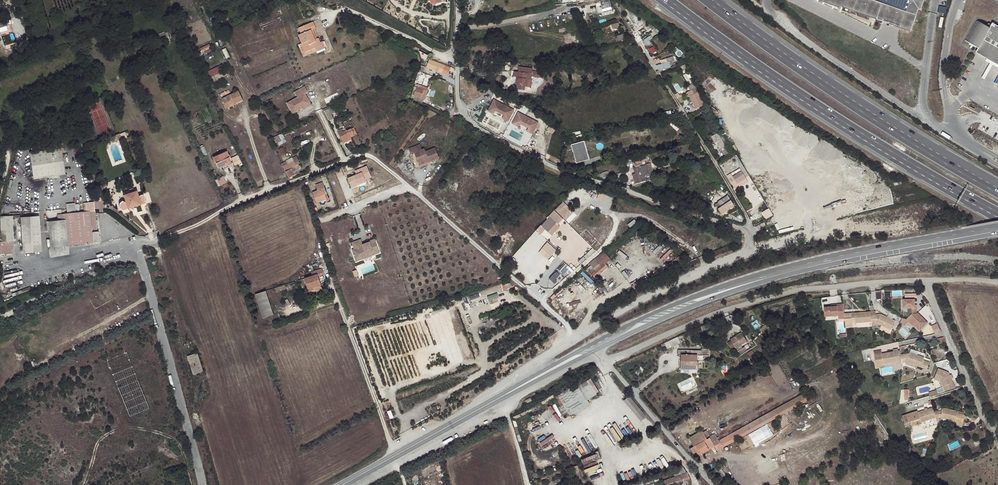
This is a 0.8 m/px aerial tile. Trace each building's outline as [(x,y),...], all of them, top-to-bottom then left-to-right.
[(591,5),(591,7),(595,6),(595,9),(601,7),(603,14),(612,11),(609,0),(605,0),(599,2),(594,3),(594,4),(591,5)] [(840,3),(839,7),(839,9),(841,9),(842,6),(893,27),(900,10),(906,12),(911,0),(834,0),(840,3)] [(906,12),(900,10),(893,27),(909,33),(918,11),(922,12),(923,9),(922,9),(925,0),(911,0),(906,12)] [(289,4),(296,21),(303,18),(296,1),(289,4)] [(995,19),(994,21),(991,19),(989,22),(978,16),(967,36),(980,43),(977,48),(997,60),(997,21),(995,19)] [(635,36),(636,38),(646,31),(648,33),(653,30),(648,24),(641,17),(635,22),(637,24),(633,27),(633,28),(631,29),(631,30),(632,32),(633,33),(635,36)] [(294,38),(295,41),(308,35),(307,33),(308,32),(311,31),(308,24),(294,30),(297,36),(294,38)] [(626,32),(618,35),(620,40),(624,38),(625,40),(635,36),(633,33),(632,32),(631,29),(629,30),(630,33),(627,34),(626,32)] [(646,31),(636,38),(639,43),(644,39),(643,37),(648,33),(646,31)] [(169,38),(167,32),(155,37),(157,43),(169,38)] [(308,35),(295,41),(297,46),(294,47),(296,51),(299,50),(301,55),(306,53),(311,51),(311,52),(318,49),(316,45),(314,41),(312,42),(311,43),(308,35)] [(210,43),(201,47),(204,54),(213,51),(210,43)] [(318,44),(316,45),(318,49),(311,52),(313,56),(321,52),(318,44)] [(307,55),(306,53),(301,55),(299,50),(296,51),(300,59),(307,55)] [(661,62),(655,63),(658,68),(659,69),(670,65),(670,64),(669,60),(674,59),(673,54),(665,57),(665,56),(660,58),(661,62)] [(448,74),(451,69),(446,66),(430,60),(429,64),(428,67),(437,71),(439,68),(444,70),(444,71),(443,72),(448,74)] [(217,66),(209,70),(211,76),(220,72),(217,66)] [(525,80),(528,81),(530,81),(531,78),(535,79),(535,73),(532,73),(531,74),(526,73),(526,75),(514,73),(513,78),(518,79),(516,86),(516,91),(524,92),(524,88),(525,80)] [(422,86),(418,84),(415,85),(411,98),(418,100),(419,97),(421,98),(424,90),(427,92),(428,88),(422,86)] [(298,97),(287,102),(293,114),(313,105),(306,92),(309,91),(306,85),(295,91),(298,97)] [(697,88),(688,92),(696,108),(705,104),(697,88)] [(228,106),(229,107),(237,103),(233,93),(216,100),(220,109),(228,106)] [(503,118),(510,121),(516,108),(494,99),(488,111),(495,113),(496,110),(505,114),(503,118)] [(324,111),(329,120),(333,118),(331,114),(335,113),(332,107),(324,111)] [(534,134),(540,121),(518,111),(513,123),(519,126),(520,123),(529,127),(527,131),(534,134)] [(348,131),(351,138),(357,134),(353,125),(345,128),(347,131),(348,131)] [(337,131),(343,143),(352,139),(351,138),(348,131),(347,131),(343,132),(342,129),(337,131)] [(282,133),(271,138),(275,146),(286,141),(282,133)] [(109,138),(112,143),(122,139),(119,134),(109,138)] [(410,149),(412,154),(415,153),(419,162),(429,158),(430,161),(440,157),(436,147),(427,151),(426,148),(423,149),(421,144),(410,149)] [(571,146),(570,146),(570,149),(572,149),(574,157),(575,157),(575,158),(579,157),(577,148),(575,149),(574,145),(571,145),(571,146)] [(65,173),(61,147),(29,152),(33,178),(65,173)] [(226,151),(213,158),(218,169),(222,167),(227,164),(227,163),(230,161),(226,151)] [(232,157),(235,165),(242,162),(239,154),(232,157)] [(286,161),(282,164),(289,179),(298,174),(296,171),(298,170),(299,167),(298,164),(300,163),(298,159),(297,160),(294,161),(293,158),(286,161)] [(645,169),(649,168),(647,159),(632,162),(634,168),(644,165),(645,169)] [(222,167),(224,170),(232,165),(230,161),(227,163),(227,164),(222,167)] [(336,170),(339,178),(345,175),(342,168),(336,170)] [(364,171),(362,168),(355,170),(357,174),(348,178),(352,187),(356,185),(356,183),(365,179),(364,175),(362,172),(364,171)] [(645,171),(645,169),(633,173),(630,173),(632,184),(647,180),(646,174),(645,175),(644,172),(645,171)] [(729,176),(734,188),(748,182),(743,170),(729,176)] [(216,180),(220,186),(227,183),(223,176),(216,180)] [(647,180),(632,184),(632,185),(633,187),(653,181),(652,179),(647,180)] [(132,180),(111,190),(113,194),(134,185),(132,180)] [(111,189),(111,190),(132,180),(111,189)] [(324,194),(326,193),(323,184),(316,186),(317,191),(312,193),(316,204),(321,203),(320,201),(326,199),(325,196),(324,194)] [(576,189),(572,194),(577,198),(581,193),(576,189)] [(138,196),(136,191),(123,194),(125,200),(124,200),(121,200),(119,201),(119,202),(118,204),(119,205),(120,207),(122,208),(124,208),(125,207),(126,207),(126,206),(127,208),(140,204),(141,204),(142,204),(143,204),(144,203),(145,201),(145,200),(143,194),(138,196)] [(718,202),(721,206),(730,199),(728,196),(718,202)] [(730,199),(721,206),(718,208),(721,214),(722,214),(730,208),(734,206),(735,206),(731,200),(730,199)] [(80,211),(83,244),(99,242),(99,232),(91,232),(90,230),(96,229),(94,201),(85,201),(86,211),(81,211),(80,211)] [(563,201),(542,225),(553,235),(574,211),(563,201)] [(699,208),(706,211),(709,205),(708,204),(699,201),(696,208),(699,209),(699,208)] [(66,203),(66,212),(75,211),(74,202),(66,203)] [(734,206),(722,214),(724,217),(731,212),(736,209),(734,206)] [(770,208),(762,212),(767,219),(774,214),(770,208)] [(75,211),(66,212),(65,212),(65,214),(65,220),(58,220),(48,221),(50,247),(67,245),(83,244),(80,211),(75,211)] [(20,217),(23,253),(42,252),(39,216),(20,217)] [(11,218),(0,218),(0,256),(2,256),(10,255),(10,243),(13,243),(11,218)] [(538,229),(541,233),(546,229),(542,225),(538,229)] [(352,250),(356,261),(363,259),(361,255),(365,253),(366,254),(370,252),(372,256),(380,253),(374,239),(369,241),(370,242),(363,245),(361,240),(352,243),(354,249),(352,250)] [(549,259),(557,250),(548,241),(540,251),(549,259)] [(604,252),(589,264),(591,266),(587,269),(595,278),(607,267),(605,264),(610,259),(604,252)] [(558,269),(564,274),(571,268),(565,262),(558,269)] [(304,279),(308,292),(313,290),(313,288),(321,285),(318,277),(324,275),(322,268),(311,272),(312,276),(304,279)] [(554,281),(561,274),(557,271),(550,278),(554,281)] [(285,285),(275,288),(276,293),(286,289),(287,292),(297,289),(295,283),(285,286),(285,285)] [(274,315),(266,291),(256,294),(263,318),(274,315)] [(917,310),(917,298),(904,299),(905,308),(912,308),(912,313),(908,318),(902,318),(902,322),(910,330),(915,325),(920,331),(930,322),(917,310)] [(868,311),(868,308),(852,309),(853,319),(869,318),(869,319),(874,319),(889,326),(893,317),(877,310),(868,311)] [(849,310),(849,309),(841,310),(843,324),(850,323),(850,320),(849,310)] [(938,323),(932,325),(936,333),(942,331),(938,323)] [(745,338),(742,334),(732,341),(740,353),(739,353),(741,356),(748,351),(746,348),(744,349),(743,347),(748,343),(745,338)] [(679,342),(677,337),(666,342),(669,348),(679,342)] [(708,356),(708,349),(700,349),(700,351),(676,350),(676,355),(679,355),(679,368),(696,368),(696,356),(708,356)] [(882,353),(882,350),(874,351),(877,367),(885,366),(884,364),(882,353)] [(893,362),(903,360),(902,354),(901,350),(882,353),(884,364),(893,362)] [(198,352),(188,355),(194,374),(204,371),(198,352)] [(902,354),(903,360),(903,362),(907,361),(917,366),(921,367),(924,360),(925,358),(910,352),(910,353),(902,354)] [(943,388),(930,391),(931,395),(956,388),(952,372),(939,368),(935,379),(941,381),(943,388)] [(593,378),(558,396),(568,416),(589,405),(586,399),(600,392),(593,378)] [(717,440),(711,442),(713,447),(716,451),(719,450),(719,451),(722,449),(721,448),(808,400),(812,398),(810,394),(806,396),(805,393),(718,442),(717,440)] [(629,396),(624,401),(641,421),(646,416),(629,396)] [(933,410),(931,406),(916,410),(919,420),(934,416),(933,410)] [(933,410),(934,416),(934,417),(939,416),(954,420),(956,412),(956,410),(940,406),(940,408),(933,410)] [(919,420),(916,410),(916,408),(909,410),(909,412),(907,413),(903,414),(905,420),(908,419),(910,424),(913,423),(920,421),(919,420)] [(962,413),(956,412),(954,420),(953,424),(960,425),(963,413),(962,413)] [(703,441),(706,440),(704,436),(702,433),(701,431),(688,439),(693,447),(695,446),(703,441)] [(708,437),(709,438),(711,442),(717,440),(713,434),(708,437)] [(709,438),(706,440),(703,441),(708,450),(713,447),(711,442),(709,438)] [(695,446),(693,447),(689,449),(694,458),(699,454),(708,450),(703,441),(695,446)] [(584,465),(599,458),(597,453),(582,460),(584,465)] [(577,465),(566,469),(571,484),(583,480),(577,465)] [(674,471),(676,476),(686,471),(684,466),(674,471)] [(727,478),(717,466),(713,469),(722,481),(727,478)] [(685,474),(660,482),(661,484),(674,484),(688,480),(685,474)]
